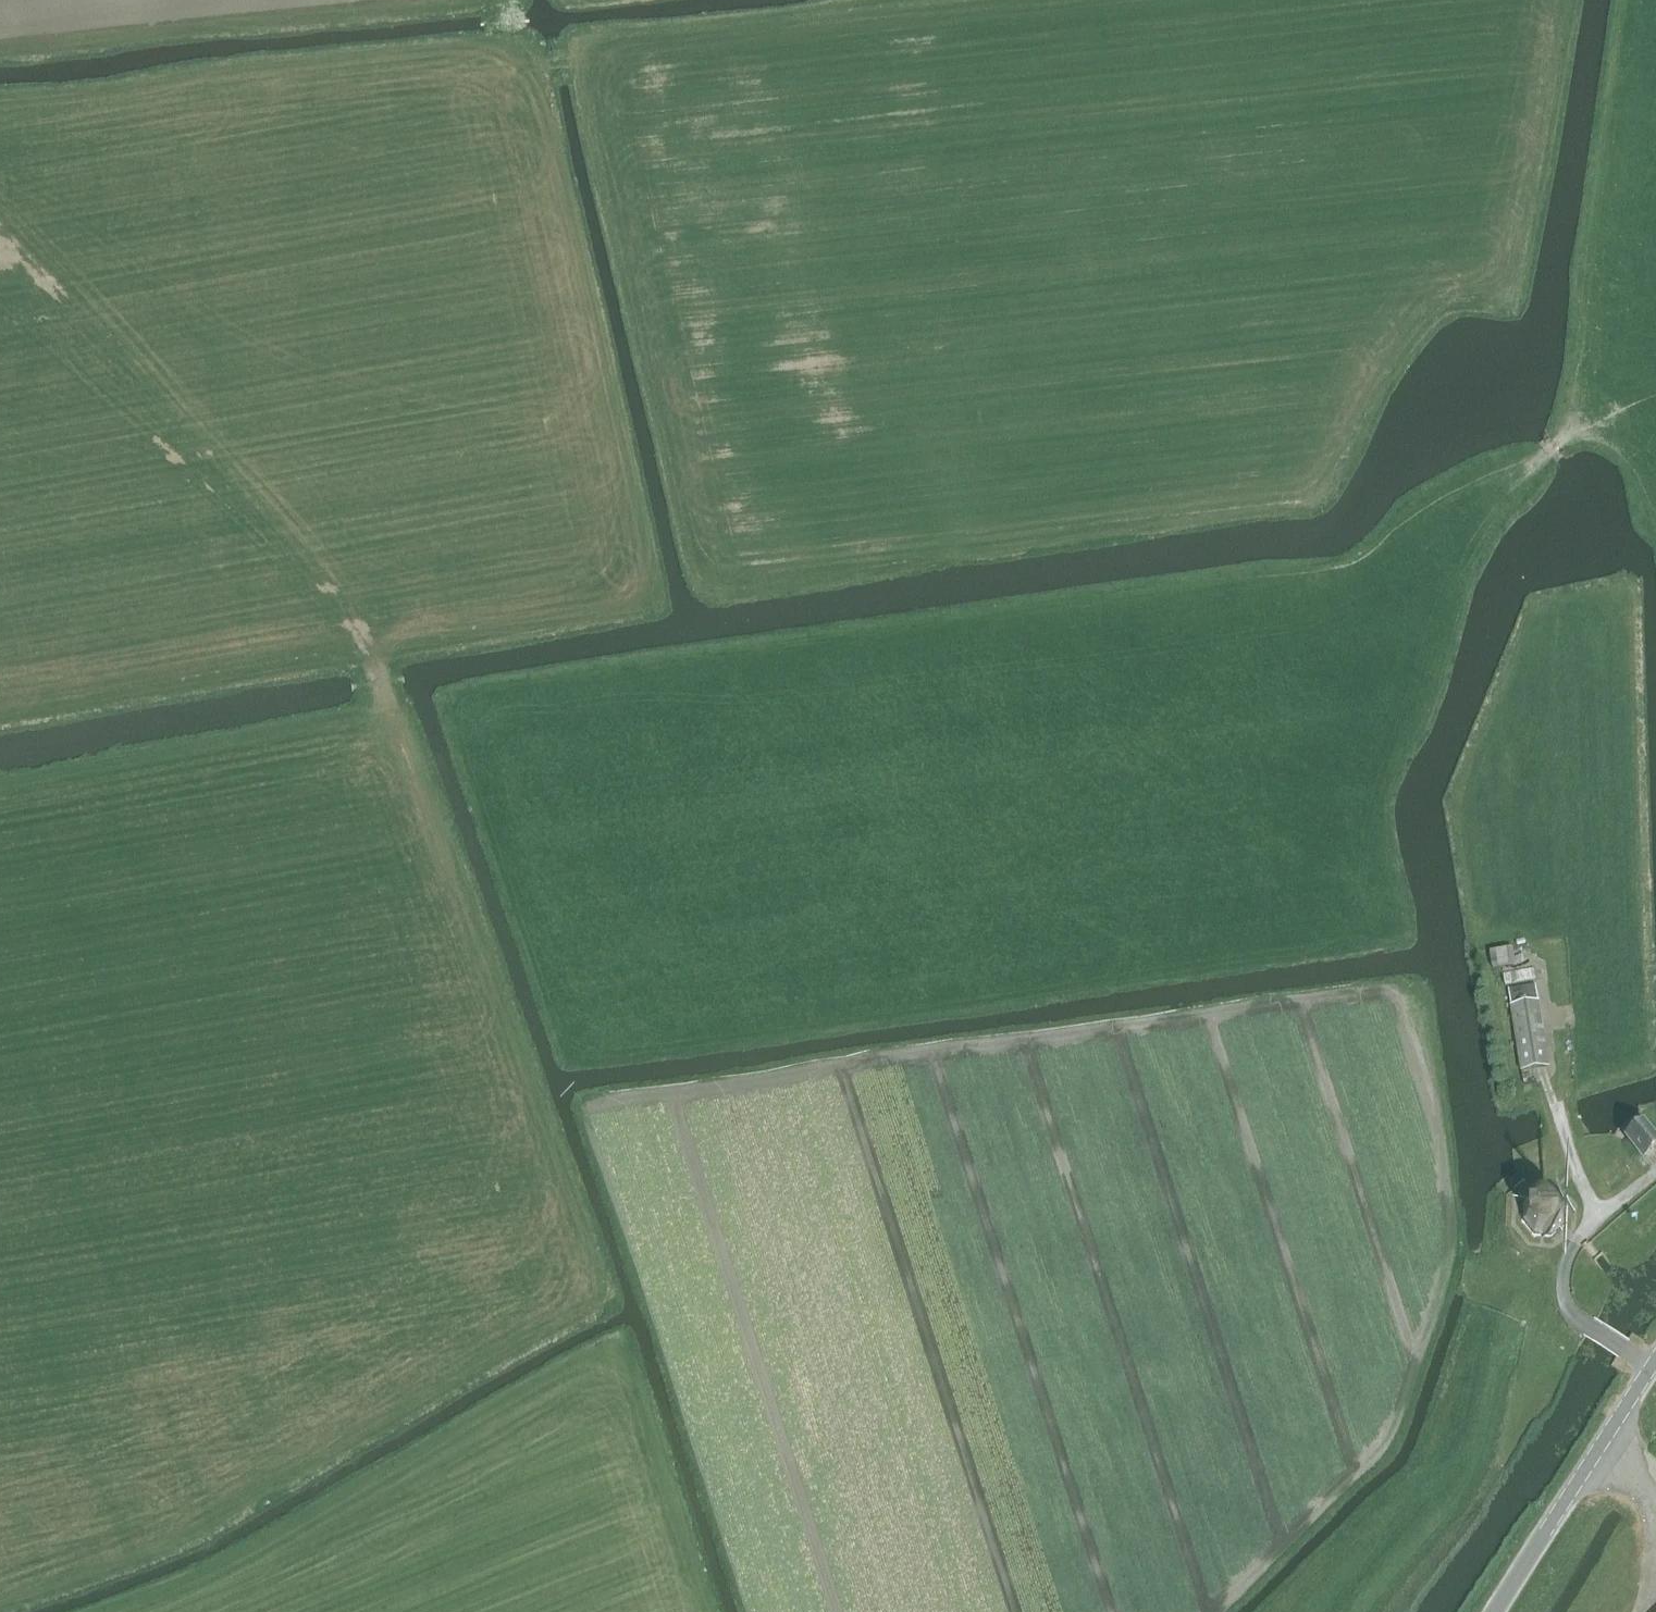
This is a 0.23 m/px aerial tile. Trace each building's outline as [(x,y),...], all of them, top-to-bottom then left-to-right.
[(1523,934),(1499,938),(1502,956),(1526,951),(1523,934)] [(1533,972),(1503,977),(1504,988),(1534,982),(1533,972)] [(1536,986),(1509,990),(1511,1007),(1510,1007),(1520,1071),(1550,1066),(1539,1002),(1539,1003),(1536,986)] [(1643,1157),(1644,1158),(1655,1147),(1655,1140),(1644,1126),(1628,1140),(1643,1157)] [(1535,1194),(1536,1195),(1527,1203),(1526,1202),(1523,1205),(1525,1207),(1523,1219),(1521,1221),(1524,1225),(1525,1224),(1532,1233),(1532,1234),(1535,1237),(1537,1235),(1549,1235),(1551,1238),(1554,1235),(1554,1234),(1559,1229),(1563,1226),(1563,1227),(1566,1224),(1564,1222),(1567,1209),(1569,1208),(1565,1204),(1565,1205),(1557,1196),(1554,1192),(1553,1194),(1540,1194),(1538,1192),(1535,1194)]
